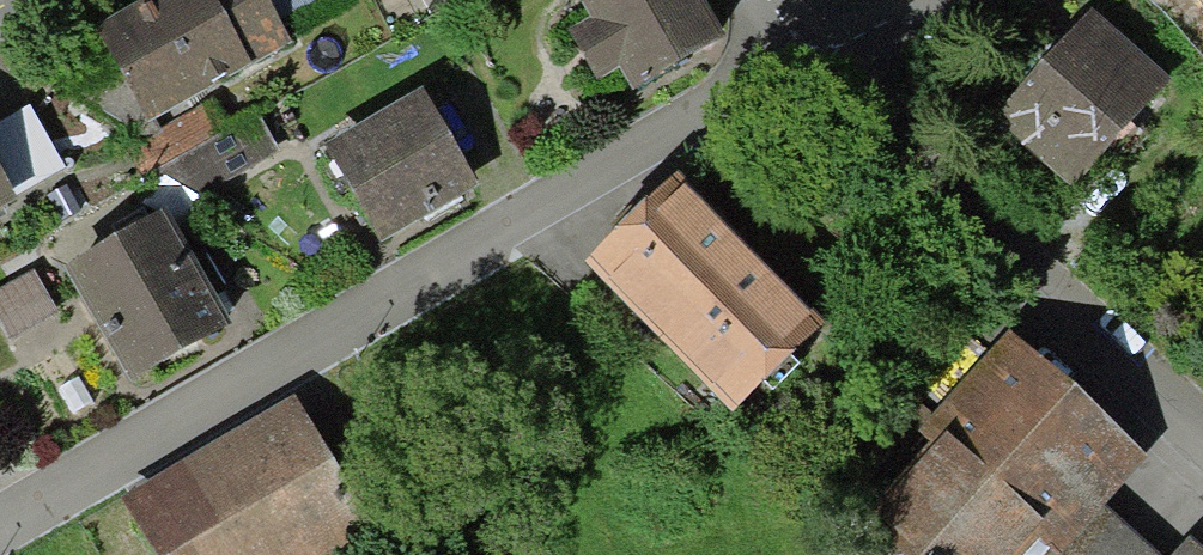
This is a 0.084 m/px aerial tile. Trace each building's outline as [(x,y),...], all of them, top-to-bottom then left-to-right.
[(264,0),(148,0),(97,28),(150,124),(290,48),(264,0)] [(727,35),(705,0),(587,0),(640,87),(727,35)] [(1071,176),(1166,71),(1094,6),(999,111),(1071,176)] [(373,245),(476,184),(421,92),(318,153),(373,245)] [(64,171),(27,109),(0,124),(0,217),(17,207),(13,200),(64,171)] [(268,110),(181,155),(201,194),(288,150),(268,110)] [(731,416),(815,330),(673,192),(589,278),(731,416)] [(132,386),(230,327),(161,214),(63,274),(132,386)] [(56,311),(34,274),(0,294),(0,322),(10,338),(56,311)] [(1102,510),(1146,461),(1009,337),(916,439),(934,456),(869,527),(901,554),(1152,554),(1102,510)] [(296,393),(111,508),(141,554),(314,554),(374,518),(296,393)]
